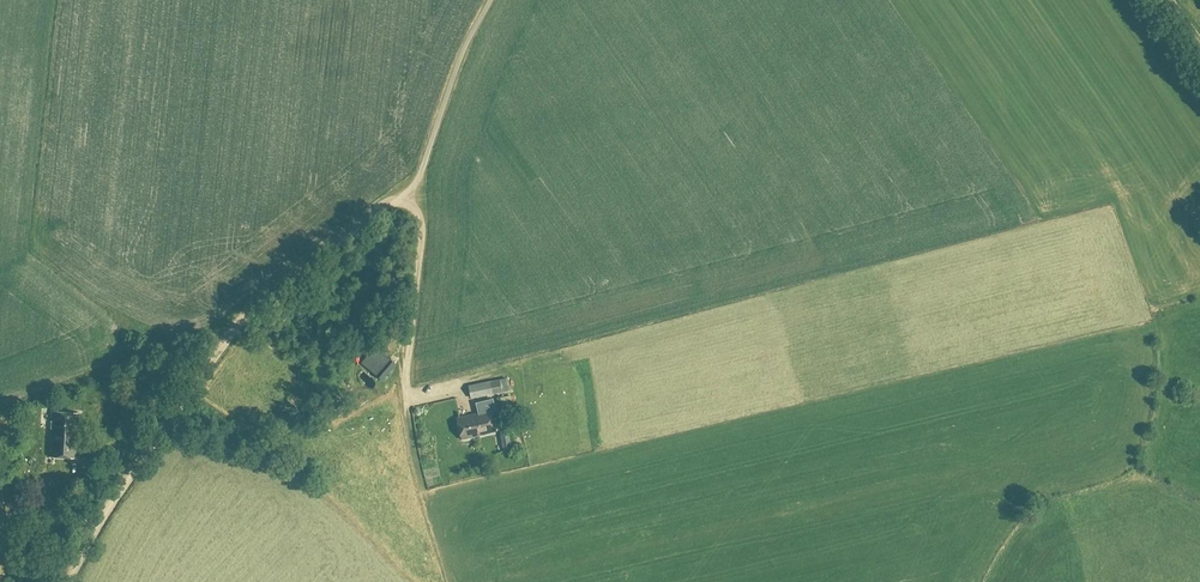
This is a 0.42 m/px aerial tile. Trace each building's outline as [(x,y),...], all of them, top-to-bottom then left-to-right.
[(396,364),(389,359),(380,352),(367,367),(376,375),(383,380),(396,364)] [(502,392),(502,390),(500,380),(469,386),(471,398),(502,392)] [(492,410),(459,417),(464,438),(497,431),(492,410)] [(52,411),(49,457),(78,458),(81,413),(52,411)]
